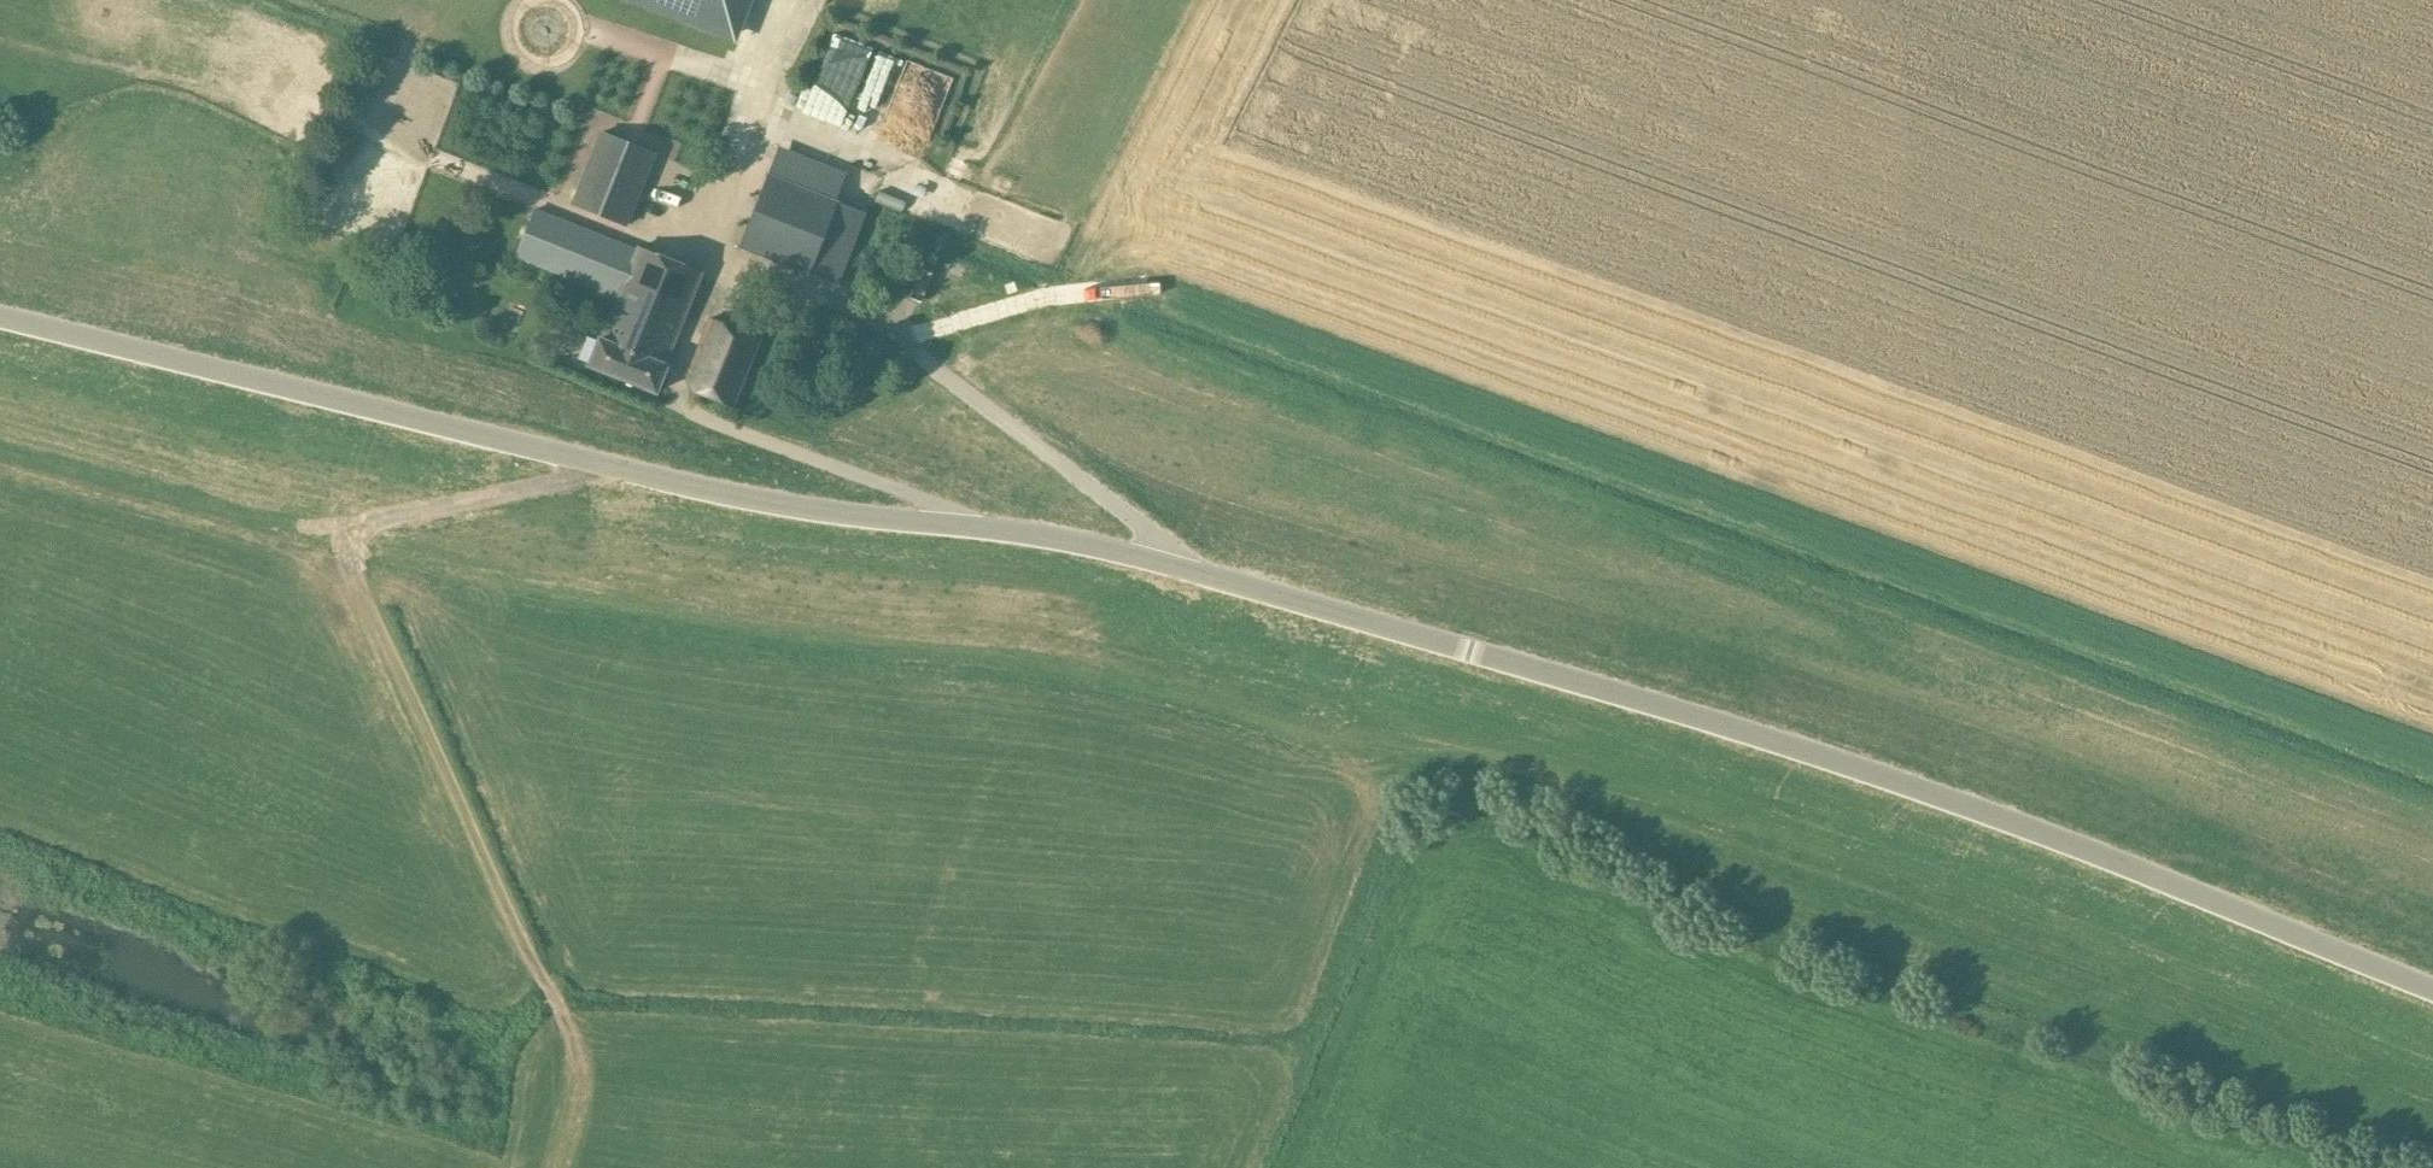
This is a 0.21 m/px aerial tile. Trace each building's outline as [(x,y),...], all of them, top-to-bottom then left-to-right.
[(725,43),(742,0),(620,0),(725,43)] [(838,75),(870,87),(882,56),(851,43),(838,75)] [(894,94),(915,102),(910,115),(934,124),(953,77),(908,59),(894,94)] [(654,151),(600,129),(571,200),(625,222),(654,151)] [(866,212),(767,174),(738,246),(837,285),(866,212)] [(589,365),(588,366),(654,392),(665,365),(663,365),(698,272),(635,248),(634,251),(534,211),(515,257),(617,299),(601,342),(598,341),(597,343),(587,339),(579,361),(589,365)] [(797,290),(831,302),(836,286),(802,274),(797,290)] [(760,338),(709,319),(686,377),(737,397),(760,338)]
